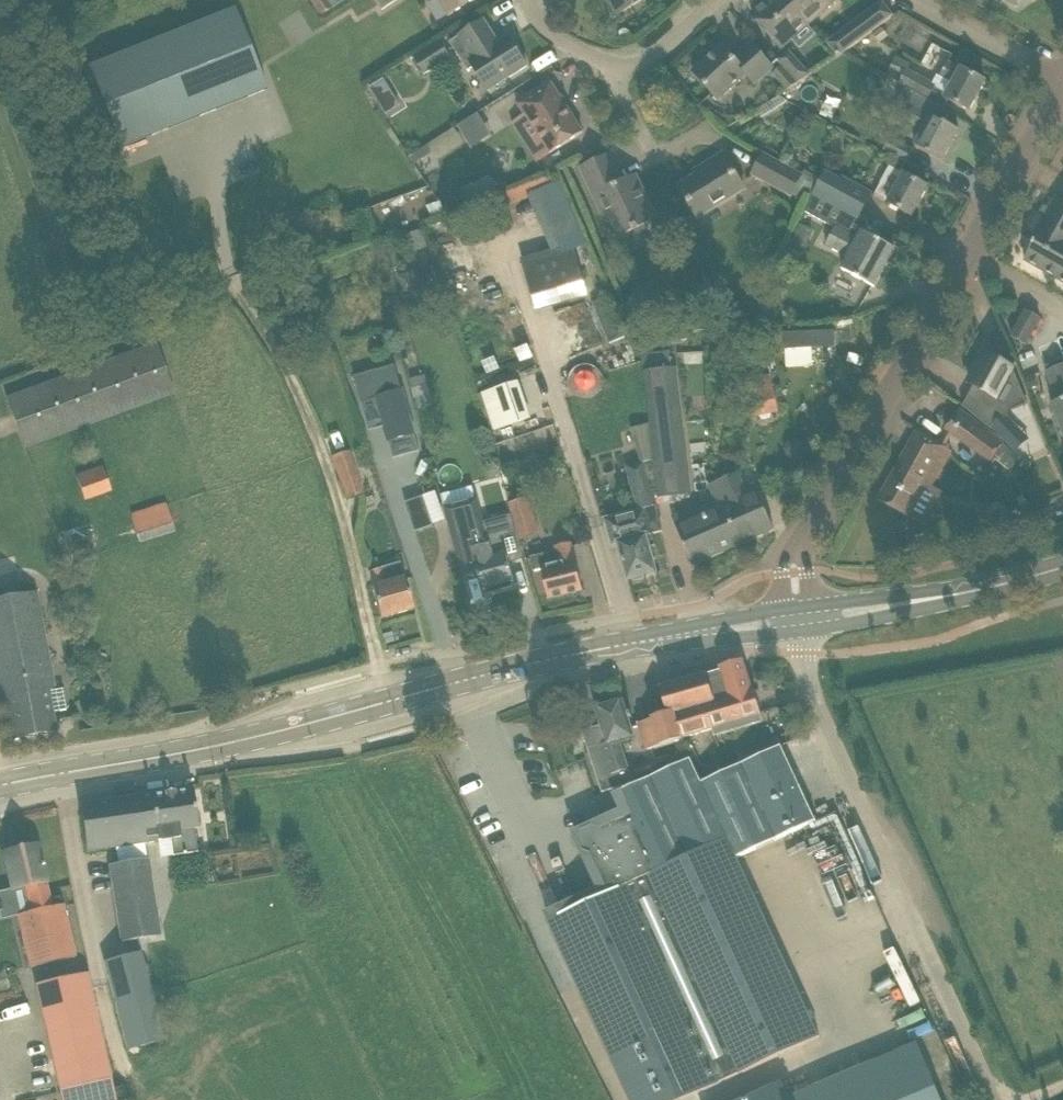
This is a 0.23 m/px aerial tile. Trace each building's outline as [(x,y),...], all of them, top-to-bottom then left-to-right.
[(321,16),(335,8),(330,0),(311,0),(321,16)] [(399,0),(375,0),(382,11),(400,1),(399,0)] [(447,17),(473,0),(437,0),(447,17)] [(621,13),(642,0),(613,0),(621,13)] [(786,0),(768,0),(752,14),(781,47),(807,24),(786,0)] [(807,24),(833,1),(833,0),(786,0),(807,24)] [(267,89),(234,8),(87,66),(120,148),(267,89)] [(846,32),(856,44),(884,23),(875,10),(846,32)] [(459,36),(459,37),(449,42),(468,72),(473,69),(487,91),(527,66),(508,36),(498,42),(484,20),(459,36)] [(881,28),(873,34),(880,43),(887,37),(881,28)] [(414,58),(424,75),(451,58),(441,41),(414,58)] [(798,83),(777,60),(771,66),(751,44),(734,59),(723,46),(693,72),(717,99),(745,75),(754,86),(770,72),(787,91),(798,83)] [(789,50),(777,60),(798,83),(811,75),(789,50)] [(898,84),(927,100),(936,85),(907,69),(911,64),(896,56),(885,76),(898,83),(898,84)] [(944,96),(950,100),(970,111),(986,83),(948,62),(939,77),(951,83),(944,96)] [(873,77),(863,84),(873,96),(882,89),(873,77)] [(376,98),(390,90),(383,79),(369,87),(376,98)] [(516,102),(548,154),(583,132),(549,81),(516,102)] [(905,123),(921,132),(914,145),(942,161),(959,130),(914,106),(905,123)] [(457,126),(469,145),(489,132),(478,113),(457,126)] [(883,151),(906,164),(914,149),(890,136),(883,151)] [(428,146),(410,158),(414,165),(433,153),(428,146)] [(750,175),(791,197),(803,175),(762,153),(750,175)] [(678,186),(690,205),(699,220),(745,190),(723,154),(702,166),(704,170),(678,186)] [(602,218),(608,216),(618,237),(656,220),(636,176),(622,182),(609,155),(579,169),(602,218)] [(874,196),(887,202),(912,216),(928,187),(890,167),(874,196)] [(825,171),(811,196),(813,197),(843,214),(844,211),(858,219),(873,193),(842,176),(840,179),(825,171)] [(460,191),(440,199),(446,214),(468,205),(460,191)] [(1024,260),(1062,282),(1062,199),(1057,196),(1036,232),(1039,234),(1024,260)] [(813,197),(805,214),(834,230),(826,246),(847,257),(840,269),(874,287),(895,248),(873,236),(877,229),(858,219),(844,211),(843,214),(813,197)] [(799,226),(789,250),(801,255),(812,231),(799,226)] [(422,230),(402,236),(406,248),(412,246),(414,251),(426,248),(422,230)] [(521,259),(535,312),(588,297),(573,244),(521,259)] [(1011,336),(1026,344),(1040,318),(1025,310),(1011,336)] [(7,398),(25,448),(173,393),(155,344),(7,398)] [(973,385),(961,406),(989,428),(996,436),(1004,442),(1019,429),(1007,416),(1010,410),(1027,403),(1013,368),(1002,362),(1004,357),(1001,347),(996,345),(990,356),(986,353),(970,383),(973,385)] [(1060,362),(1061,365),(1046,371),(1058,401),(1051,404),(1062,433),(1062,361),(1060,362)] [(354,377),(361,403),(376,399),(388,440),(414,433),(395,365),(354,377)] [(673,368),(644,372),(659,498),(678,496),(678,494),(673,456),(684,455),(673,368)] [(424,375),(410,379),(415,397),(429,393),(424,375)] [(1034,377),(1026,379),(1028,388),(1036,386),(1034,377)] [(745,383),(752,418),(778,413),(771,378),(745,383)] [(945,429),(990,462),(1004,442),(996,436),(959,409),(945,429)] [(489,419),(495,440),(508,436),(502,415),(489,419)] [(878,500),(907,516),(946,445),(918,429),(878,500)] [(788,442),(785,450),(788,458),(796,462),(804,458),(807,451),(804,443),(796,439),(788,442)] [(331,457),(346,501),(363,495),(348,451),(331,457)] [(76,476),(84,498),(110,489),(103,467),(76,476)] [(672,516),(693,564),(773,529),(757,491),(747,496),(737,472),(733,474),(712,483),(717,496),(672,516)] [(630,485),(639,514),(605,524),(611,546),(618,544),(628,579),(655,572),(649,547),(655,545),(652,533),(662,531),(647,480),(630,485)] [(423,498),(405,504),(415,533),(433,527),(423,498)] [(508,504),(519,540),(540,534),(529,498),(508,504)] [(477,499),(445,507),(463,575),(464,575),(477,571),(483,589),(499,585),(500,589),(512,586),(510,581),(514,580),(507,557),(519,553),(511,523),(486,530),(477,499)] [(131,517),(139,541),(174,530),(167,506),(131,517)] [(555,547),(556,551),(530,558),(533,572),(542,570),(549,600),(583,591),(571,543),(555,547)] [(372,587),(380,618),(413,609),(404,577),(386,583),(382,567),(369,571),(373,586),(372,587)] [(52,712),(66,710),(62,688),(54,689),(36,592),(0,598),(0,696),(1,700),(5,699),(13,740),(56,732),(52,712)] [(722,671),(705,676),(662,689),(670,713),(638,723),(646,750),(712,730),(714,737),(762,723),(752,690),(751,690),(743,661),(721,668),(722,671)] [(610,701),(608,705),(595,709),(601,726),(583,732),(602,792),(633,782),(620,741),(635,736),(632,729),(635,728),(630,712),(627,713),(623,700),(619,701),(616,699),(610,701)] [(548,921),(631,1099),(683,1099),(819,1037),(736,858),(816,821),(781,745),(701,782),(690,758),(621,791),(632,814),(601,829),(592,825),(580,831),(577,839),(583,852),(591,855),(609,893),(548,921)] [(170,840),(172,856),(197,853),(193,829),(199,828),(193,788),(80,804),(87,852),(170,840)] [(16,916),(29,968),(76,958),(63,904),(54,906),(43,862),(41,863),(37,845),(4,853),(13,890),(22,888),(28,913),(16,916)] [(107,865),(120,942),(161,936),(148,859),(107,865)] [(103,961),(127,1051),(164,1041),(140,952),(103,961)] [(87,973),(35,985),(59,1091),(60,1091),(111,1079),(87,973)] [(917,1043),(789,1097),(782,1082),(741,1099),(941,1099),(917,1043)]
